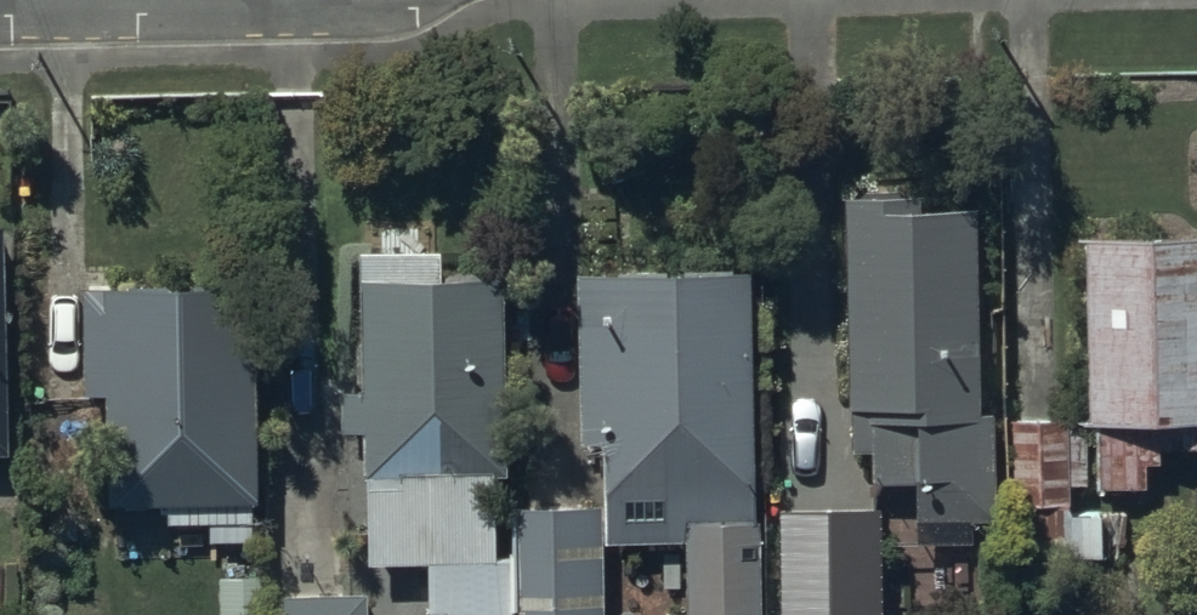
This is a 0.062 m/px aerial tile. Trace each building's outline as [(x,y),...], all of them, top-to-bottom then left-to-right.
[(974,483),(974,215),(916,217),(916,206),(844,208),(850,457),(870,457),(870,490),(916,490),(916,526),(997,526),(997,483),(974,483)] [(1082,243),(1087,432),(1093,432),(1094,494),(1141,493),(1141,467),(1161,467),(1160,452),(1196,451),(1196,240),(1082,243)] [(517,514),(509,514),(511,561),(494,561),(491,481),(502,481),(496,284),(440,286),(439,254),(356,256),(366,573),(427,571),(428,614),(521,614),(517,514)] [(574,284),(579,450),(604,450),(605,549),(685,549),(685,614),(758,614),(757,522),(751,522),(748,282),(574,284)] [(249,291),(82,295),(84,402),(103,402),(105,512),(166,511),(166,529),(207,528),(207,549),(254,548),(249,291)] [(1081,488),(1085,488),(1085,440),(1069,440),(1069,426),(1012,426),(1012,510),(1017,510),(1017,562),(1103,562),(1103,510),(1081,510),(1081,488)] [(521,614),(601,614),(598,512),(517,514),(521,614)] [(769,514),(769,614),(881,614),(882,514),(769,514)] [(267,603),(267,614),(361,614),(361,600),(267,603)]
